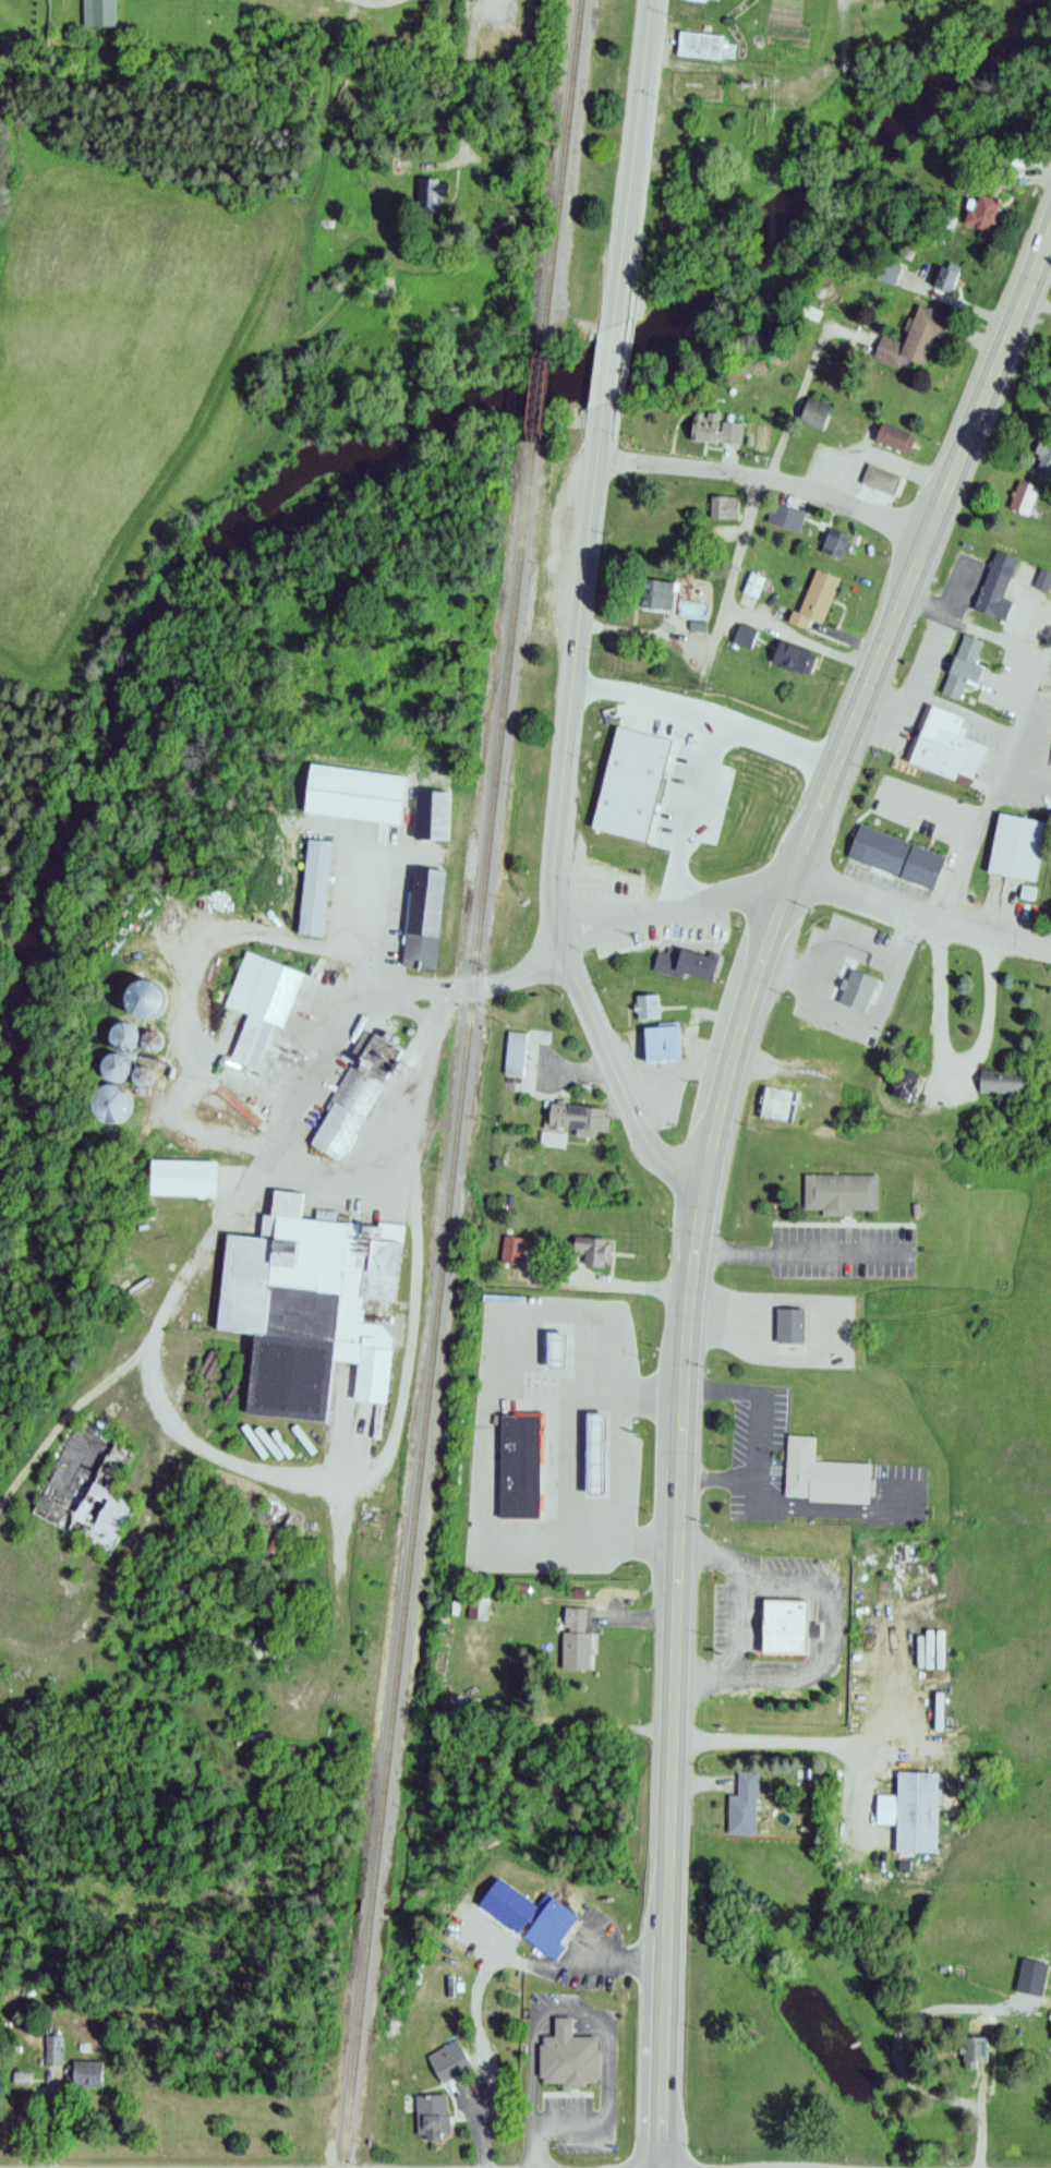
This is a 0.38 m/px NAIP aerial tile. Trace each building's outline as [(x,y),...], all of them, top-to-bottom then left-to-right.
[(80,23),(113,22),(112,0),(79,0),(80,23)] [(678,24),(675,47),(718,55),(722,31),(678,24)] [(445,200),(446,181),(416,180),(415,218),(439,219),(439,200),(445,200)] [(978,190),(973,206),(969,204),(963,219),(987,231),(999,197),(978,190)] [(881,256),(872,276),(890,284),(898,265),(881,256)] [(939,260),(930,280),(950,289),(958,268),(939,260)] [(916,302),(910,316),(905,314),(894,341),(878,335),(871,350),(893,360),(896,350),(921,361),(931,335),(938,337),(945,315),(916,302)] [(800,394),(827,404),(819,429),(790,418),(800,394)] [(688,436),(738,442),(739,420),(720,418),(718,429),(715,429),(715,421),(713,421),(712,408),(705,408),(705,420),(698,419),(698,407),(690,407),(688,436)] [(880,418),(873,436),(901,446),(901,444),(907,447),(913,434),(907,431),(907,429),(880,418)] [(1034,447),(1037,448),(1036,453),(1039,454),(1036,461),(1040,462),(1037,471),(1050,477),(1050,441),(1037,436),(1034,447)] [(866,460),(897,472),(891,493),(858,480),(866,460)] [(1027,517),(1038,489),(1018,482),(1008,510),(1027,517)] [(708,492),(706,516),(736,516),(735,493),(708,492)] [(769,498),(762,517),(796,529),(801,509),(769,498)] [(826,521),(818,544),(842,555),(849,530),(826,521)] [(993,544),(970,602),(1004,616),(1012,599),(1001,593),(1016,554),(993,544)] [(1030,581),(1046,588),(1050,573),(1050,566),(1038,562),(1030,581)] [(813,565),(798,607),(792,605),(786,617),(806,626),(809,618),(820,623),(838,574),(813,565)] [(748,569),(740,588),(754,593),(762,575),(748,569)] [(638,573),(637,604),(669,606),(671,575),(638,573)] [(735,622),(728,639),(748,647),(753,628),(735,622)] [(962,628),(939,688),(957,696),(967,671),(977,676),(983,660),(971,654),(978,636),(962,628)] [(778,636),(770,658),(801,671),(809,648),(778,636)] [(607,684),(599,749),(636,756),(639,744),(623,740),(630,687),(607,684)] [(932,700),(910,757),(955,776),(958,769),(971,774),(984,742),(962,733),(965,726),(957,723),(962,713),(932,700)] [(666,718),(664,734),(675,737),(678,721),(666,718)] [(413,782),(411,833),(447,833),(448,784),(413,782)] [(586,878),(644,881),(648,800),(590,798),(586,878)] [(998,806),(984,870),(1034,880),(1046,815),(998,806)] [(857,819),(844,851),(932,886),(944,854),(857,819)] [(306,834),(297,927),(323,930),(333,836),(306,834)] [(410,860),(399,962),(434,966),(443,864),(410,860)] [(1019,883),(1016,895),(1030,899),(1034,887),(1019,883)] [(717,951),(711,977),(681,966),(679,976),(649,966),(654,948),(663,951),(664,944),(676,949),(679,941),(704,950),(705,947),(717,951)] [(245,946),(304,967),(282,1022),(273,1017),(256,1062),(231,1053),(249,1009),(225,1000),(245,946)] [(654,988),(657,1014),(635,1015),(633,990),(654,988)] [(643,1021),(647,1053),(680,1050),(678,1019),(643,1021)] [(114,1051),(134,1050),(133,1025),(113,1026),(114,1051)] [(374,1025),(403,1038),(340,1155),(309,1139),(374,1025)] [(505,1027),(502,1070),(521,1072),(524,1029),(505,1027)] [(976,1064),(976,1088),(1027,1091),(1027,1069),(1028,1048),(1008,1046),(1007,1067),(976,1064)] [(104,1083),(128,1082),(127,1056),(103,1057),(104,1083)] [(895,1062),(884,1088),(908,1097),(918,1070),(895,1062)] [(763,1083),(757,1115),(788,1121),(794,1088),(763,1083)] [(548,1098),(547,1124),(606,1129),(606,1103),(548,1098)] [(152,1153),(152,1188),(217,1191),(218,1156),(152,1153)] [(800,1169),(800,1205),(821,1205),(821,1211),(849,1211),(849,1206),(872,1206),(872,1169),(800,1169)] [(271,1179),(269,1207),(262,1207),(259,1229),(224,1227),(215,1325),(257,1329),(249,1406),(329,1413),(335,1354),(358,1358),(353,1397),(386,1400),(391,1334),(382,1322),(361,1318),(363,1292),(397,1294),(402,1222),(302,1211),(304,1182),(271,1179)] [(500,1232),(498,1258),(519,1260),(520,1234),(509,1233),(500,1232)] [(571,1232),(571,1252),(582,1252),(582,1262),(605,1262),(605,1233),(571,1232)] [(774,1302),(774,1337),(802,1339),(802,1303),(774,1302)] [(546,1363),(565,1364),(565,1326),(547,1326),(546,1363)] [(496,1510),(540,1511),(540,1407),(496,1407),(496,1510)] [(587,1488),(604,1488),(605,1408),(587,1407),(587,1488)] [(82,1418),(112,1433),(90,1474),(134,1499),(107,1551),(32,1506),(82,1418)] [(784,1431),(782,1494),(868,1501),(869,1462),(812,1459),(813,1432),(784,1431)] [(467,1593),(466,1613),(484,1613),(485,1594),(467,1593)] [(763,1593),(762,1646),(806,1648),(806,1594),(763,1593)] [(561,1603),(561,1623),(567,1623),(566,1626),(561,1626),(559,1664),(589,1665),(590,1628),(583,1628),(583,1603),(561,1603)] [(734,1767),(733,1792),(725,1792),(725,1830),(750,1830),(750,1804),(756,1804),(756,1768),(734,1767)] [(893,1768),(893,1792),(874,1792),(874,1822),(894,1822),(894,1848),(934,1850),(934,1769),(893,1768)] [(542,1886),(578,1911),(558,1939),(561,1943),(554,1956),(521,1931),(531,1918),(523,1913),(542,1886)] [(553,2031),(552,2012),(572,2012),(572,2031),(553,2031)] [(44,2030),(44,2060),(60,2060),(60,2030),(44,2030)] [(594,2031),(594,2047),(600,2047),(600,2070),(594,2070),(594,2079),(578,2079),(578,2085),(560,2085),(560,2079),(544,2079),(544,2072),(539,2072),(539,2039),(543,2039),(543,2031),(553,2031),(572,2031),(594,2031)] [(964,2067),(964,2058),(961,2058),(961,2049),(956,2049),(956,2041),(962,2041),(963,2032),(984,2032),(983,2059),(975,2059),(975,2067),(964,2067)] [(452,2034),(469,2060),(440,2076),(425,2049),(452,2034)] [(62,2059),(62,2080),(101,2081),(101,2060),(62,2059)] [(11,2068),(11,2077),(26,2077),(26,2069),(11,2068)] [(445,2110),(447,2111),(448,2128),(442,2127),(442,2131),(424,2131),(424,2128),(415,2128),(413,2091),(420,2089),(421,2088),(438,2087),(438,2089),(444,2089),(445,2110)]
